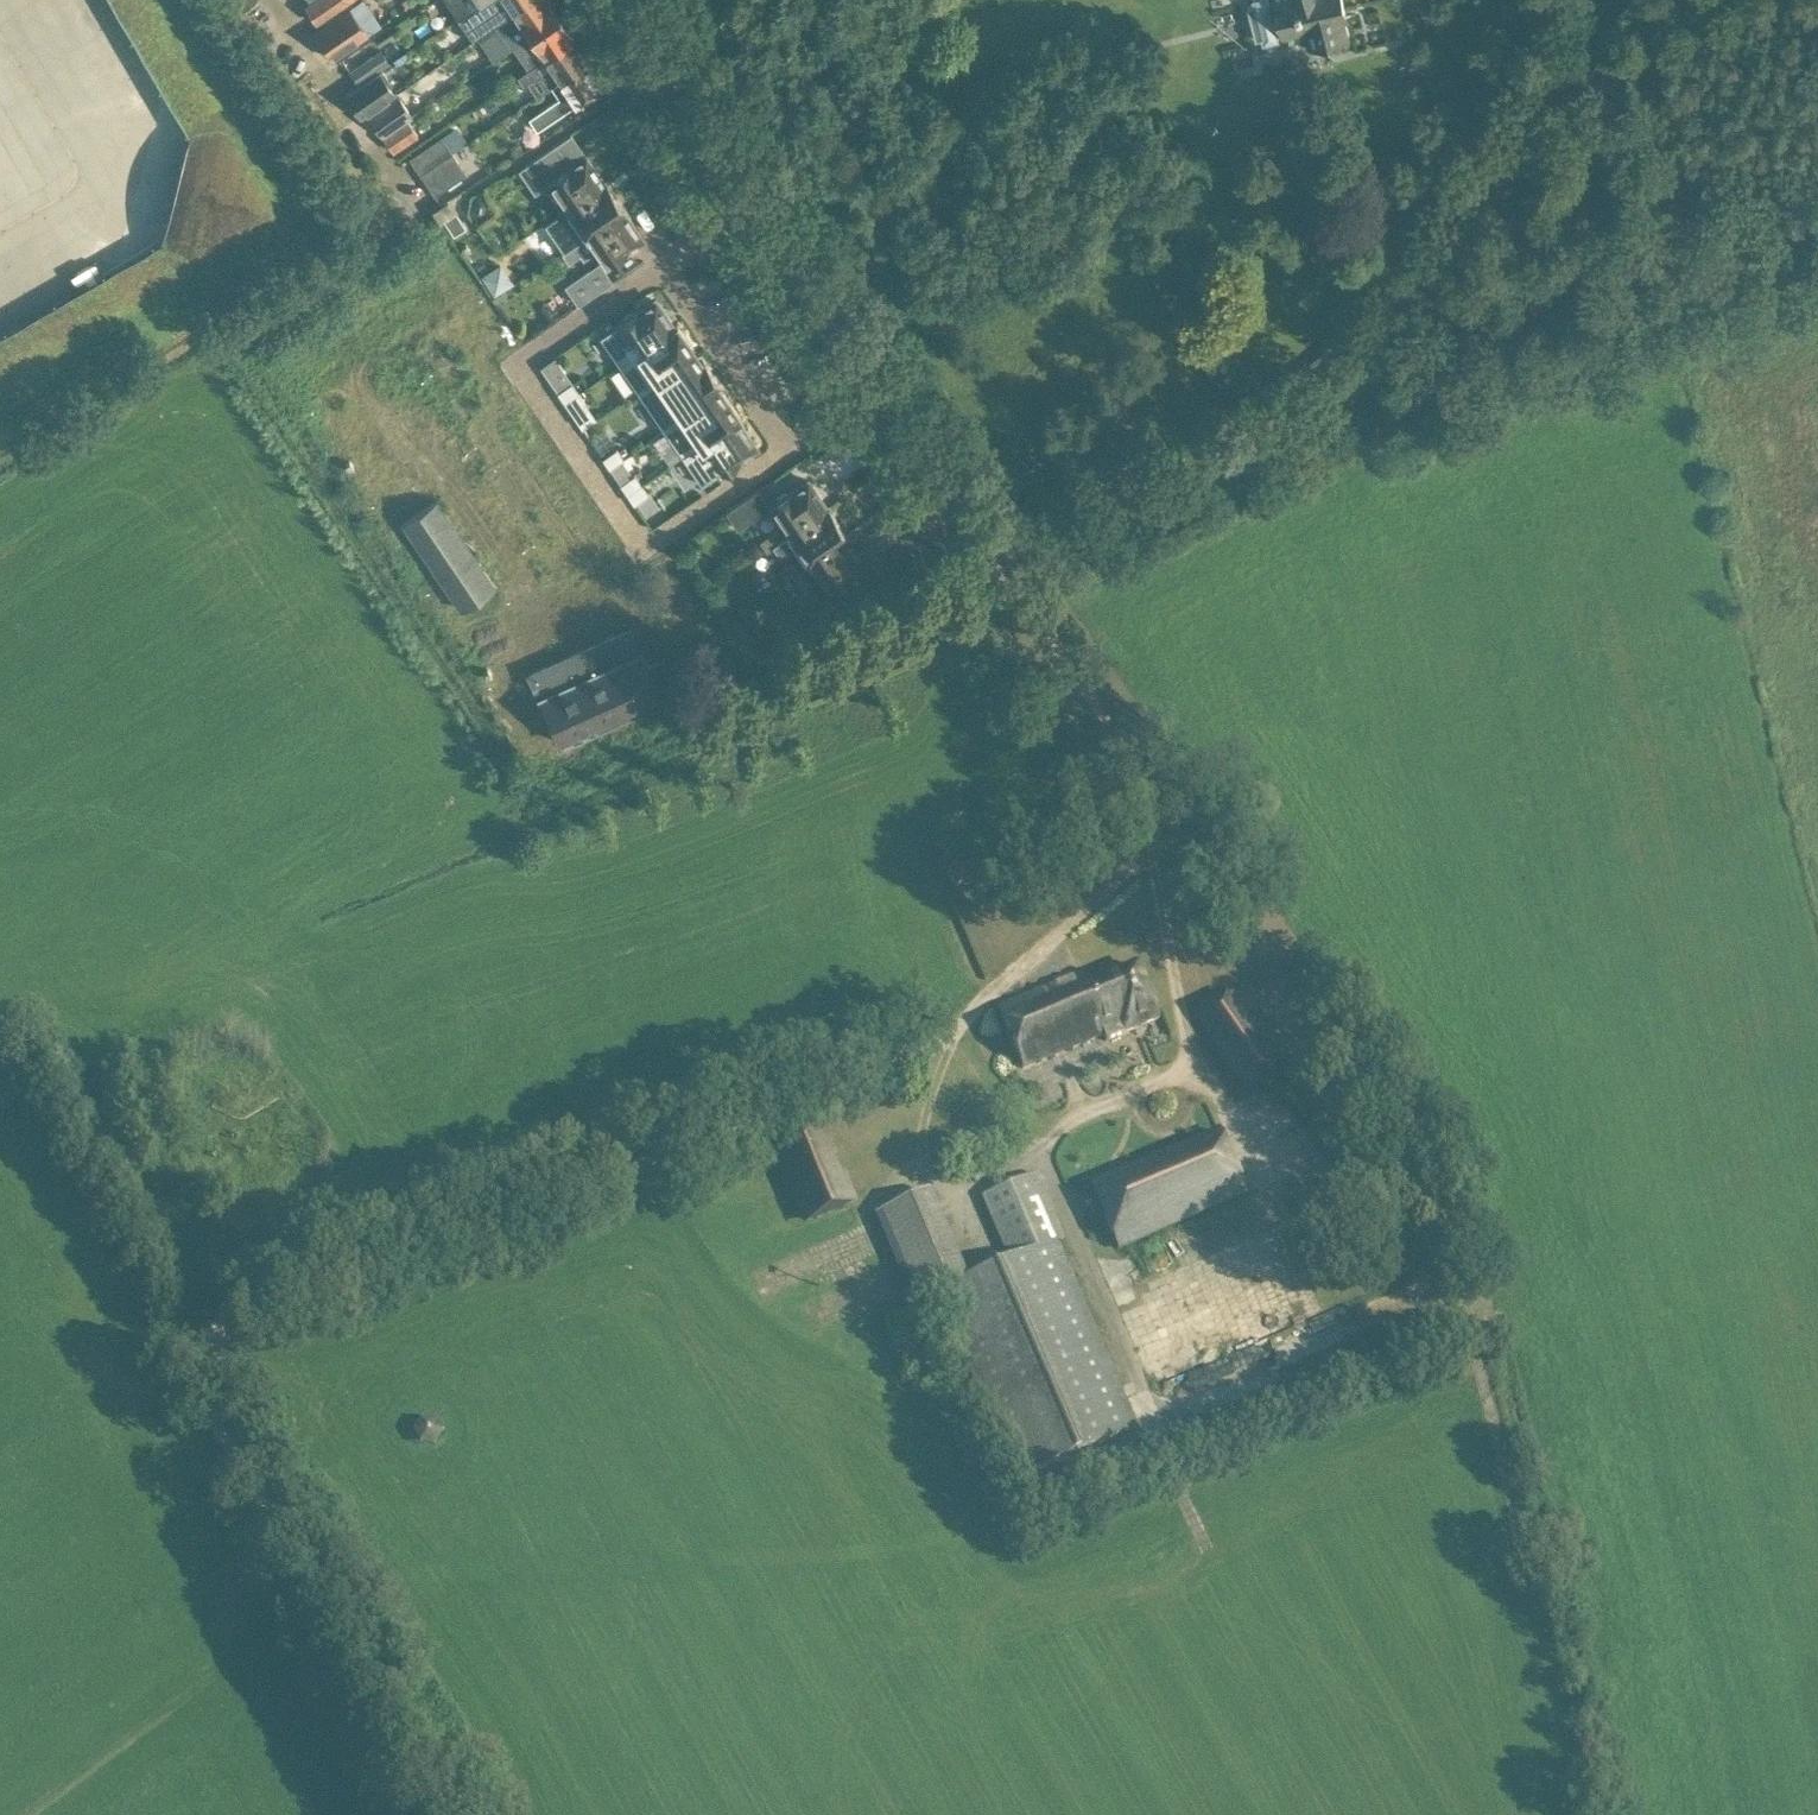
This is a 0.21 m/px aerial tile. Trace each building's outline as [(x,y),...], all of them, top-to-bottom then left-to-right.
[(310,1),(305,5),(317,22),(350,0),(309,0),(310,1)] [(485,0),(447,0),(459,18),(485,0)] [(459,18),(474,41),(495,26),(494,25),(530,0),(485,0),(459,18)] [(494,25),(495,26),(510,49),(513,47),(558,14),(548,0),(530,0),(494,25)] [(1343,0),(1273,0),(1270,1),(1270,0),(1254,0),(1255,4),(1250,6),(1257,38),(1263,36),(1264,42),(1279,39),(1278,33),(1285,31),(1286,34),(1308,29),(1311,44),(1350,34),(1346,19),(1347,19),(1343,0)] [(352,5),(344,11),(314,31),(333,58),(370,32),(352,5)] [(575,38),(558,14),(513,47),(528,69),(528,70),(573,39),(575,38)] [(552,86),(588,61),(573,39),(528,70),(528,69),(518,76),(524,85),(528,83),(537,96),(552,86)] [(359,84),(391,62),(381,48),(349,70),(359,84)] [(538,130),(603,84),(588,61),(552,86),(559,97),(529,118),(538,130)] [(393,82),(383,68),(346,93),(362,115),(395,93),(389,85),(393,82)] [(398,92),(387,99),(367,113),(382,135),(413,114),(398,92)] [(402,122),(382,135),(393,151),(413,138),(418,134),(408,117),(402,122)] [(578,138),(593,164),(609,155),(594,129),(578,138)] [(444,134),(429,144),(409,158),(420,174),(455,150),(444,134)] [(571,208),(605,184),(586,157),(572,166),(569,168),(554,147),(570,136),(570,135),(519,170),(537,196),(554,184),(571,208)] [(468,172),(455,150),(420,174),(435,195),(468,172)] [(590,236),(625,212),(623,210),(625,209),(607,183),(605,184),(571,208),(588,233),(590,236)] [(557,210),(543,219),(550,230),(564,220),(557,210)] [(642,238),(625,212),(590,236),(588,233),(563,251),(569,259),(581,251),(584,256),(598,246),(608,262),(613,259),(617,259),(623,255),(623,252),(628,249),(627,248),(642,238)] [(612,279),(600,261),(567,284),(579,302),(612,279)] [(483,309),(498,314),(503,299),(488,294),(483,309)] [(698,355),(676,323),(673,325),(656,298),(639,310),(639,309),(635,312),(631,311),(624,316),(624,319),(619,322),(619,323),(600,336),(666,432),(701,484),(720,471),(721,472),(725,469),(729,469),(736,465),(736,461),(756,447),(737,418),(740,416),(729,400),(718,383),(720,381),(701,353),(698,355)] [(557,391),(565,401),(578,392),(571,382),(557,391)] [(585,402),(578,392),(565,401),(571,411),(585,402)] [(868,451),(856,432),(870,423),(859,406),(808,439),(832,475),(868,451)] [(603,457),(610,467),(624,458),(617,448),(603,457)] [(621,483),(627,493),(641,484),(635,474),(621,483)] [(785,520),(787,519),(793,530),(827,507),(808,480),(793,490),(792,489),(788,492),(785,491),(778,496),(777,500),(773,503),(785,520)] [(648,494),(641,484),(627,493),(634,503),(648,494)] [(754,492),(722,513),(733,529),(765,508),(754,492)] [(404,521),(461,608),(495,585),(438,499),(404,521)] [(829,506),(827,507),(793,530),(812,559),(846,536),(849,535),(829,506)] [(865,563),(846,536),(812,559),(830,588),(853,572),(852,572),(865,563)] [(802,566),(794,555),(780,565),(788,576),(802,566)] [(821,594),(813,583),(799,593),(807,604),(821,594)] [(530,674),(561,742),(662,697),(656,683),(666,678),(658,661),(648,665),(631,628),(530,674)] [(1080,975),(998,1009),(1023,1068),(1104,1035),(1107,1041),(1159,1019),(1137,966),(1085,988),(1080,975)] [(1211,1012),(1199,1021),(1249,1094),(1261,1086),(1265,1092),(1300,1067),(1245,987),(1227,999),(1221,991),(1204,1003),(1211,1012)] [(807,1223),(857,1198),(822,1127),(772,1152),(807,1223)] [(1246,1193),(1219,1131),(1192,1143),(1186,1131),(1163,1141),(1169,1153),(1092,1187),(1119,1249),(1246,1193)] [(1063,1240),(1049,1205),(1035,1173),(982,1196),(1010,1261),(936,1292),(1017,1480),(1136,1429),(1056,1243),(1063,1240)] [(968,1276),(940,1214),(930,1191),(874,1215),(912,1301),(968,1276)] [(423,1424),(441,1422),(438,1395),(421,1397),(423,1424)]
